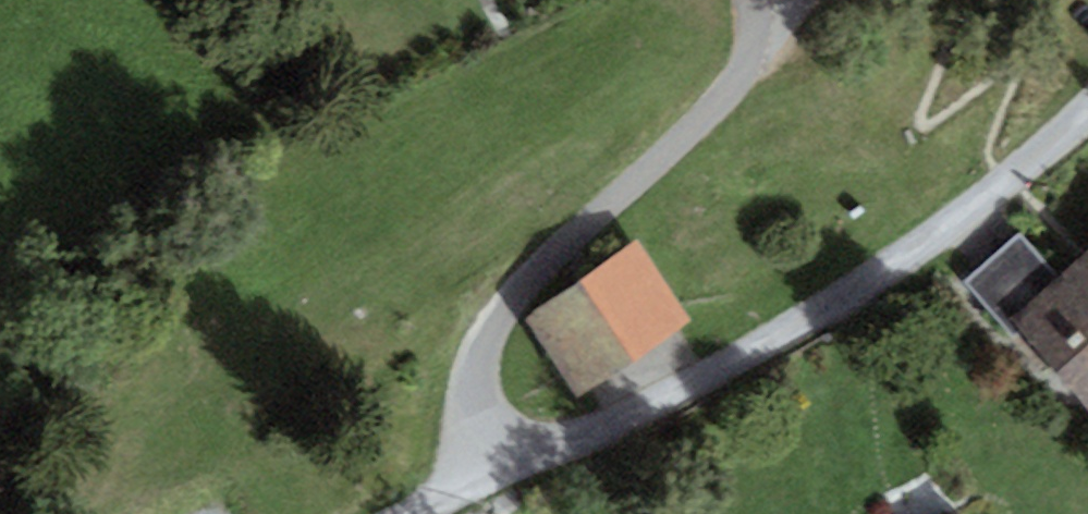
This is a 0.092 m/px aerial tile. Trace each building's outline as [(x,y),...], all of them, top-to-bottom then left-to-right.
[(970,282),(1010,325),(1062,278),(1022,235),(970,282)] [(638,250),(530,322),(577,394),(686,322),(638,250)] [(1087,410),(1087,254),(1062,278),(1010,325),(1087,410)]
